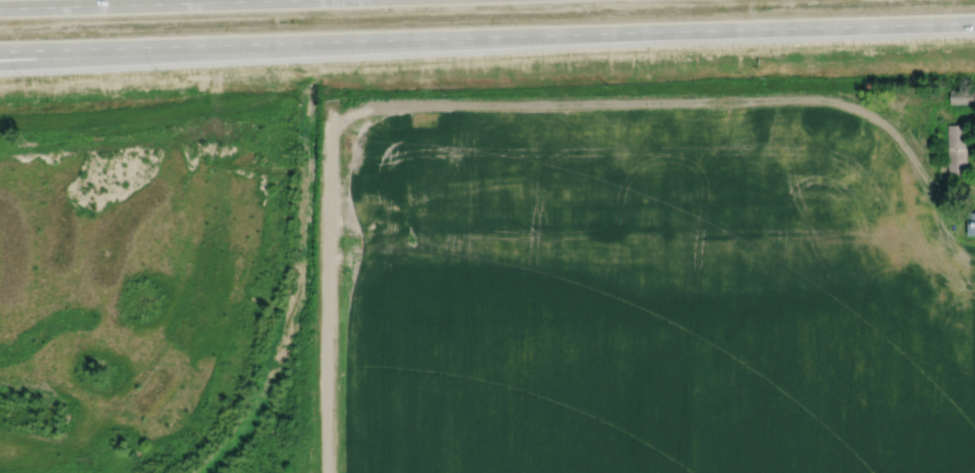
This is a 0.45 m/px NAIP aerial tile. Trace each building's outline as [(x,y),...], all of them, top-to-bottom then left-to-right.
[(950,103),(974,103),(974,89),(950,89),(950,103)] [(947,124),(948,171),(967,171),(967,124),(947,124)] [(967,234),(974,234),(974,212),(967,212),(967,234)]
